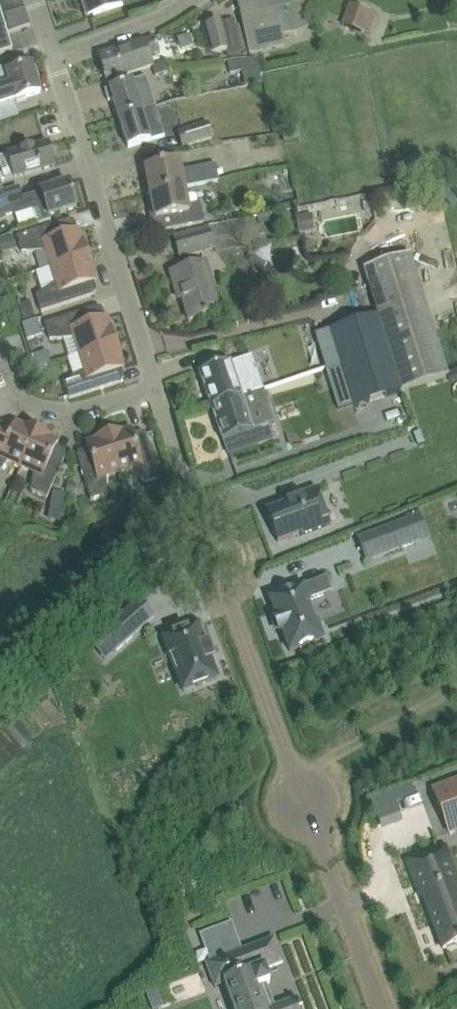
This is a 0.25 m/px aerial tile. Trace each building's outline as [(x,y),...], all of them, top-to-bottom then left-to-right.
[(82,4),(88,2),(92,15),(122,6),(120,0),(80,0),(82,4)] [(217,2),(225,17),(245,7),(241,0),(221,0),(217,2)] [(243,22),(249,53),(283,45),(281,34),(307,29),(301,3),(301,0),(259,0),(255,1),(260,19),(243,22)] [(349,4),(342,24),(364,33),(371,12),(349,4)] [(6,34),(29,27),(24,9),(1,17),(6,33),(6,34)] [(11,51),(6,34),(6,33),(1,17),(0,15),(0,55),(11,51)] [(219,24),(207,27),(206,27),(206,28),(213,54),(226,51),(227,51),(229,56),(246,52),(239,26),(236,27),(234,20),(219,24)] [(197,53),(197,33),(182,34),(183,54),(197,53)] [(106,80),(125,75),(151,67),(148,56),(158,52),(154,38),(153,38),(153,39),(144,42),(143,41),(99,55),(104,74),(102,74),(103,78),(105,77),(106,80)] [(256,60),(227,64),(229,74),(257,68),(256,60)] [(164,64),(152,68),(155,76),(166,72),(164,64)] [(8,66),(0,69),(0,106),(40,94),(31,66),(10,72),(8,66)] [(110,91),(105,93),(107,102),(112,100),(118,118),(154,107),(149,90),(145,77),(128,83),(109,89),(110,91)] [(19,117),(14,101),(0,106),(0,123),(19,117)] [(164,137),(154,107),(118,118),(127,148),(164,137)] [(183,148),(212,139),(208,123),(178,132),(183,148)] [(298,127),(282,131),(284,143),(300,140),(298,127)] [(34,172),(54,167),(47,144),(28,149),(0,157),(0,168),(3,180),(13,178),(34,172)] [(145,195),(149,194),(183,188),(219,181),(215,165),(181,172),(179,162),(145,169),(147,184),(143,185),(145,195)] [(229,179),(244,178),(243,166),(228,168),(229,179)] [(2,192),(0,192),(0,206),(3,215),(13,212),(14,216),(32,210),(33,212),(34,212),(38,225),(41,224),(50,221),(49,217),(76,208),(68,184),(22,198),(18,187),(2,192)] [(456,201),(456,192),(451,185),(440,193),(449,206),(456,201)] [(152,233),(172,230),(203,224),(199,204),(187,206),(183,188),(149,194),(153,209),(148,210),(152,233)] [(298,200),(284,203),(285,208),(300,205),(298,200)] [(311,216),(296,218),(299,233),(314,230),(311,216)] [(45,251),(50,267),(87,255),(82,239),(81,240),(79,230),(73,232),(69,219),(16,236),(21,253),(41,252),(45,251)] [(180,258),(213,248),(208,228),(174,239),(180,258)] [(0,241),(0,250),(1,254),(16,249),(11,236),(0,241)] [(415,269),(440,261),(435,245),(409,253),(415,269)] [(375,315),(399,391),(447,377),(408,254),(362,268),(377,315),(375,315)] [(41,292),(35,296),(40,312),(94,295),(90,283),(95,281),(92,272),(93,271),(87,255),(50,267),(51,268),(35,273),(41,292)] [(189,321),(208,315),(219,312),(205,263),(189,268),(170,273),(175,291),(179,290),(189,321)] [(309,290),(303,298),(312,305),(318,296),(309,290)] [(29,302),(18,305),(23,320),(34,317),(29,302)] [(73,338),(78,354),(115,343),(110,327),(109,327),(106,317),(101,319),(97,307),(44,324),(49,340),(69,339),(73,338)] [(327,373),(341,368),(353,406),(399,391),(375,315),(315,334),(327,373)] [(36,320),(21,325),(26,340),(41,336),(36,320)] [(115,343),(78,354),(83,371),(79,372),(63,383),(68,400),(99,390),(103,388),(121,382),(117,370),(123,369),(119,359),(120,359),(115,343)] [(199,373),(210,407),(241,397),(241,396),(262,389),(251,356),(199,373)] [(279,392),(293,435),(350,416),(343,396),(332,400),(324,377),(311,381),(303,358),(286,364),(294,386),(279,392)] [(46,388),(45,395),(55,397),(57,390),(46,388)] [(241,397),(210,407),(222,442),(226,456),(257,446),(252,432),(252,431),(275,424),(268,404),(262,389),(241,396),(241,397)] [(36,431),(23,425),(22,426),(15,422),(11,431),(0,426),(0,471),(8,462),(20,467),(28,450),(36,431)] [(121,431),(107,435),(119,473),(132,469),(142,484),(159,479),(145,434),(133,438),(130,429),(122,432),(121,431)] [(49,438),(50,437),(36,431),(28,450),(20,467),(32,473),(30,491),(46,498),(65,455),(54,450),(57,442),(49,438)] [(106,477),(119,473),(107,435),(93,440),(85,443),(88,452),(76,456),(90,501),(107,496),(106,477)] [(67,485),(66,494),(73,495),(75,486),(67,485)] [(164,490),(162,496),(163,501),(174,498),(171,488),(164,490)] [(290,501),(265,511),(276,542),(299,534),(300,536),(330,525),(316,488),(289,498),(290,501)] [(53,494),(51,507),(62,508),(64,496),(53,494)] [(407,520),(356,539),(364,561),(415,542),(407,520)] [(325,640),(310,599),(330,592),(325,577),(304,584),(304,583),(266,597),(273,617),(271,618),(278,635),(280,634),(287,653),(325,640)] [(113,653),(154,617),(138,598),(97,634),(113,653)] [(161,637),(181,693),(217,679),(210,660),(214,659),(207,641),(204,642),(197,624),(161,637)] [(40,688),(33,694),(42,703),(49,697),(40,688)] [(430,788),(447,835),(456,832),(456,778),(430,788)] [(440,850),(408,862),(420,897),(429,894),(433,904),(427,906),(442,949),(456,944),(456,904),(452,906),(446,887),(452,885),(440,850)] [(211,930),(199,934),(206,953),(218,948),(211,930)] [(223,985),(232,1008),(300,1008),(295,997),(274,1006),(266,985),(267,984),(262,970),(284,962),(274,937),(204,963),(213,988),(223,985)]
